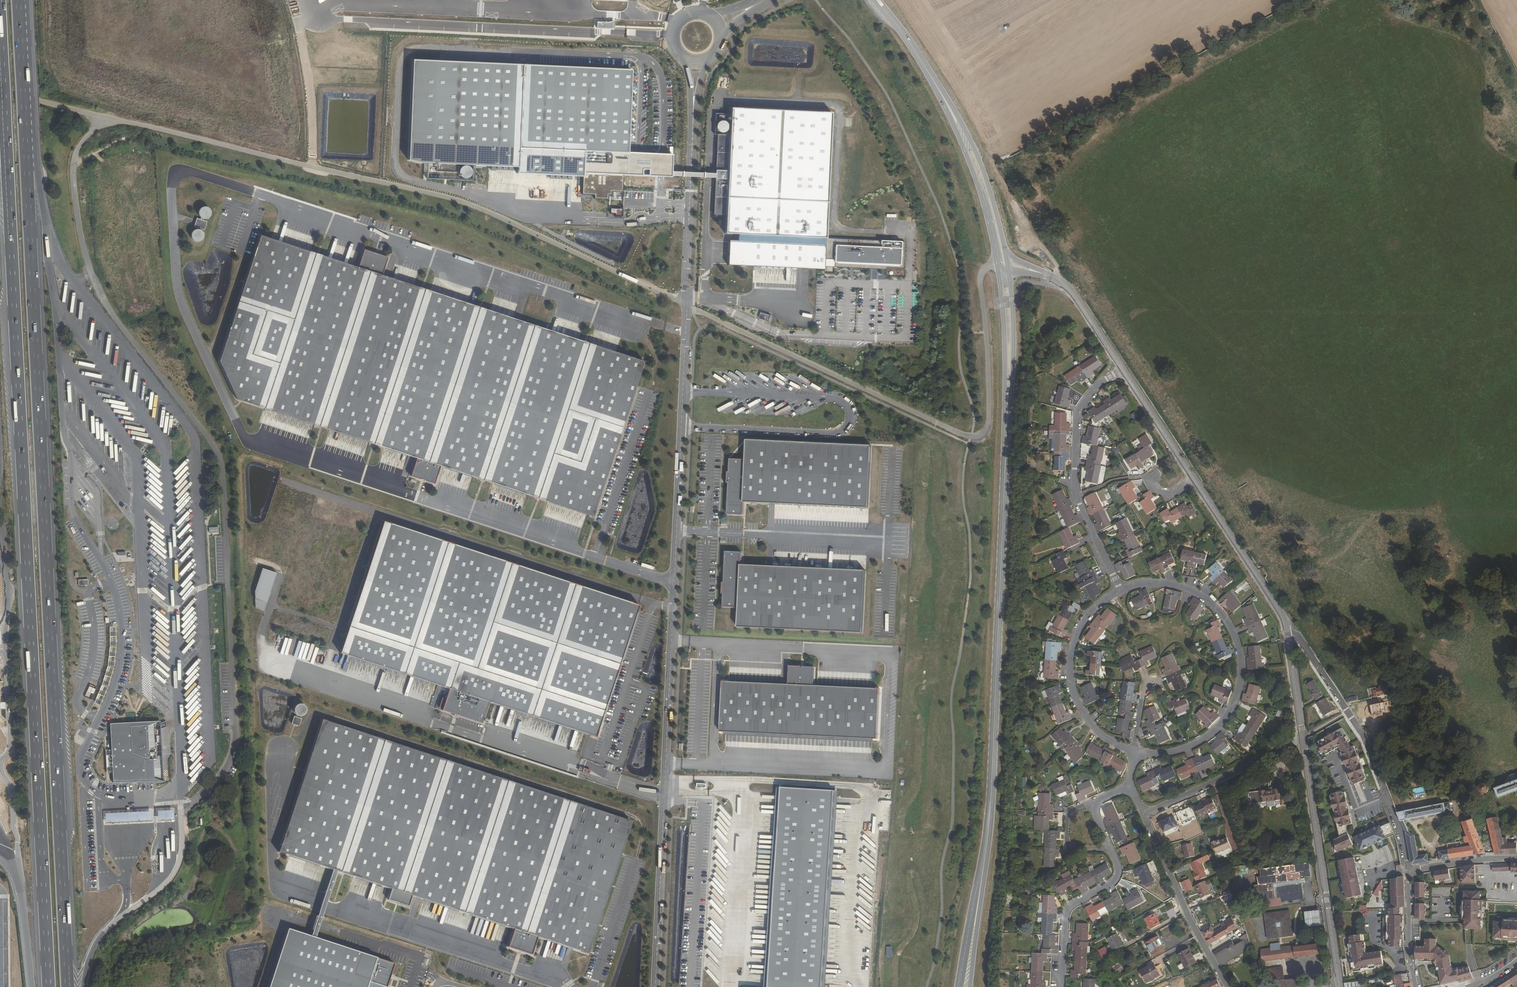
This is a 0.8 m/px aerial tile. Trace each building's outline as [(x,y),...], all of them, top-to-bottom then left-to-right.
[(591,5),(594,8),(597,10),(621,11),(625,10),(627,6),(627,0),(591,0),(591,5)] [(413,61),(409,162),(421,165),(518,169),(518,175),(583,178),(583,194),(595,195),(595,199),(608,199),(608,195),(611,196),(611,191),(623,192),(624,177),(656,178),(662,178),(672,179),(672,177),(673,173),(673,156),(663,155),(629,154),(633,71),(413,61)] [(834,264),(901,267),(902,240),(827,237),(832,112),(731,108),(731,113),(717,113),(713,216),(726,216),(725,233),(738,234),(738,241),(730,240),(729,265),(825,270),(826,258),(834,259),(834,264)] [(460,168),(460,180),(472,180),(472,168),(460,168)] [(207,219),(208,218),(209,218),(210,217),(211,215),(211,213),(211,211),(211,210),(210,209),(209,208),(207,207),(206,207),(205,207),(203,207),(202,208),(201,209),(200,209),(199,211),(199,213),(199,215),(200,216),(201,218),(202,218),(203,219),(204,219),(206,219),(207,219)] [(198,228),(198,229),(199,229),(199,230),(201,230),(201,229),(205,230),(208,221),(204,220),(204,219),(203,219),(202,218),(201,218),(201,219),(197,218),(195,227),(198,228)] [(199,229),(198,229),(197,229),(196,230),(195,230),(194,231),(193,231),(193,232),(192,233),(192,234),(192,236),(192,237),(192,238),(193,240),(194,240),(195,241),(196,241),(197,242),(199,242),(200,241),(201,241),(202,240),(203,239),(204,238),(204,237),(204,235),(204,234),(204,233),(203,232),(202,231),(201,231),(201,230),(199,230),(199,229)] [(358,266),(261,235),(220,361),(238,398),(418,456),(412,474),(436,482),(441,464),(594,513),(644,358),(382,274),(388,256),(364,248),(358,266)] [(407,280),(412,268),(404,264),(399,276),(407,280)] [(108,356),(110,338),(102,337),(100,356),(108,356)] [(1088,378),(1094,374),(1092,370),(1101,365),(1096,356),(1080,366),(1088,378)] [(1070,385),(1079,379),(1081,382),(1088,378),(1080,366),(1065,377),(1070,385)] [(711,371),(709,375),(725,382),(727,379),(711,371)] [(752,372),(750,376),(767,387),(769,384),(752,372)] [(786,378),(784,381),(772,374),(770,378),(764,375),(762,377),(770,382),(770,383),(776,387),(779,383),(785,387),(787,383),(793,387),(796,383),(786,378)] [(1069,389),(1067,388),(1067,386),(1065,386),(1065,385),(1060,384),(1057,397),(1055,404),(1069,407),(1071,400),(1067,399),(1069,389)] [(1111,414),(1113,418),(1117,415),(1115,412),(1126,404),(1125,401),(1127,400),(1125,397),(1123,398),(1121,396),(1112,402),(1110,398),(1103,403),(1106,406),(1111,414)] [(1095,408),(1088,413),(1092,419),(1093,418),(1097,425),(1101,422),(1100,421),(1111,414),(1106,406),(1097,411),(1095,408)] [(1055,426),(1062,427),(1061,431),(1069,431),(1069,423),(1065,423),(1065,413),(1055,412),(1055,426)] [(1099,428),(1089,427),(1088,437),(1084,436),(1082,444),(1094,446),(1096,446),(1099,428)] [(1069,445),(1064,445),(1065,434),(1055,434),(1055,438),(1054,452),(1061,452),(1068,453),(1069,445)] [(1142,461),(1153,454),(1148,445),(1152,443),(1147,435),(1139,440),(1142,445),(1139,447),(1141,450),(1136,453),(1137,453),(1142,461)] [(728,468),(727,479),(731,479),(731,480),(729,480),(728,510),(744,511),(744,498),(868,503),(871,441),(746,436),(746,456),(730,455),(729,468),(728,468)] [(1095,460),(1102,462),(1104,448),(1096,446),(1094,446),(1092,456),(1089,455),(1087,463),(1094,465),(1095,460)] [(1064,471),(1064,460),(1068,460),(1068,453),(1061,452),(1061,457),(1054,457),(1054,471),(1064,471)] [(1132,469),(1138,465),(1140,469),(1145,466),(1142,461),(1137,453),(1126,460),(1132,469)] [(1087,463),(1086,471),(1089,472),(1088,482),(1097,484),(1101,466),(1094,465),(1087,463)] [(1129,503),(1138,498),(1132,489),(1136,487),(1134,484),(1131,480),(1125,484),(1119,488),(1129,503)] [(1270,490),(1263,480),(1260,483),(1266,493),(1270,490)] [(1061,489),(1052,493),(1058,506),(1055,507),(1057,511),(1060,510),(1069,506),(1073,504),(1069,497),(1065,498),(1061,489)] [(1153,496),(1149,490),(1138,498),(1147,513),(1156,508),(1150,499),(1153,497),(1153,496)] [(1094,492),(1085,496),(1090,505),(1086,507),(1090,515),(1094,513),(1103,508),(1101,504),(1094,492)] [(1189,515),(1196,510),(1191,502),(1187,505),(1184,501),(1177,507),(1182,515),(1187,512),(1189,515)] [(1060,510),(1068,525),(1073,523),(1074,524),(1081,521),(1077,513),(1073,515),(1069,506),(1060,510)] [(1177,507),(1170,511),(1168,508),(1160,513),(1165,521),(1169,519),(1172,522),(1182,515),(1177,507)] [(1103,508),(1094,513),(1098,522),(1095,524),(1098,531),(1108,527),(1111,525),(1103,508)] [(1124,518),(1117,522),(1121,532),(1118,533),(1121,541),(1125,539),(1128,537),(1126,534),(1132,531),(1126,518),(1124,518)] [(638,606),(382,522),(339,654),(595,738),(638,606)] [(1066,549),(1079,542),(1075,535),(1071,537),(1067,527),(1058,532),(1066,549)] [(1128,537),(1125,539),(1130,548),(1126,550),(1129,558),(1141,552),(1143,551),(1141,547),(1140,547),(1134,534),(1128,537)] [(723,589),(725,589),(724,602),(740,603),(739,622),(863,627),(866,565),(742,560),(742,548),(726,547),(725,577),(727,577),(727,578),(724,578),(723,589)] [(1182,560),(1189,561),(1188,565),(1193,566),(1196,552),(1184,549),(1182,560)] [(1058,558),(1052,561),(1058,573),(1067,569),(1062,559),(1066,557),(1062,550),(1056,554),(1058,558)] [(1169,564),(1176,561),(1171,551),(1160,557),(1166,570),(1171,568),(1169,564)] [(1196,552),(1193,566),(1197,567),(1198,563),(1205,565),(1207,554),(1196,552)] [(1154,572),(1160,569),(1162,572),(1166,570),(1160,557),(1149,562),(1154,572)] [(1092,569),(1088,570),(1083,561),(1074,565),(1081,578),(1076,580),(1078,584),(1088,579),(1095,576),(1092,569)] [(1121,561),(1115,565),(1118,572),(1122,570),(1127,580),(1135,575),(1129,563),(1123,565),(1121,561)] [(1217,562),(1209,569),(1214,575),(1211,578),(1214,581),(1225,572),(1217,562)] [(277,574),(263,569),(254,593),(255,607),(264,610),(277,574)] [(1217,585),(1220,582),(1225,588),(1233,581),(1225,572),(1214,581),(1217,585)] [(1095,576),(1088,579),(1090,583),(1085,586),(1092,601),(1096,598),(1095,596),(1100,594),(1095,585),(1099,583),(1095,576)] [(1245,579),(1233,589),(1237,593),(1248,583),(1245,579)] [(1165,592),(1167,593),(1164,607),(1169,608),(1173,608),(1173,609),(1176,599),(1180,599),(1181,592),(1166,588),(1165,592)] [(1142,591),(1138,592),(1140,596),(1131,600),(1135,609),(1147,604),(1145,598),(1149,596),(1146,589),(1142,591)] [(1224,607),(1227,604),(1233,612),(1241,605),(1229,592),(1219,600),(1218,601),(1224,607)] [(1192,606),(1187,614),(1195,620),(1205,604),(1193,597),(1189,604),(1192,606)] [(1070,606),(1065,602),(1058,615),(1067,619),(1072,610),(1075,612),(1079,605),(1073,602),(1070,606)] [(1253,604),(1244,608),(1249,618),(1245,619),(1248,626),(1261,621),(1253,604)] [(1102,622),(1107,626),(1116,615),(1108,609),(1102,617),(1098,615),(1094,621),(1100,625),(1102,622)] [(1058,615),(1049,631),(1061,637),(1065,630),(1062,628),(1067,619),(1058,615)] [(1213,627),(1207,630),(1213,642),(1222,638),(1217,629),(1221,627),(1220,623),(1218,620),(1211,623),(1213,627)] [(1086,638),(1094,644),(1102,633),(1097,629),(1100,625),(1094,621),(1089,627),(1092,630),(1086,638)] [(1251,633),(1255,632),(1259,641),(1269,638),(1261,621),(1248,626),(1251,633)] [(1231,650),(1230,646),(1226,648),(1222,638),(1213,642),(1218,655),(1219,660),(1233,653),(1231,650)] [(1046,660),(1055,661),(1056,651),(1060,651),(1061,643),(1047,642),(1046,660)] [(1248,671),(1265,668),(1265,663),(1261,663),(1259,646),(1249,647),(1250,657),(1247,658),(1248,671)] [(1153,647),(1140,653),(1142,659),(1138,660),(1142,667),(1145,666),(1149,664),(1147,660),(1157,656),(1153,647)] [(1095,664),(1106,665),(1107,653),(1092,652),(1092,656),(1096,656),(1095,664)] [(1166,677),(1181,670),(1179,666),(1177,667),(1171,654),(1162,658),(1166,668),(1163,669),(1164,673),(1166,677)] [(1138,660),(1134,662),(1132,656),(1119,662),(1121,666),(1123,671),(1133,667),(1134,671),(1138,669),(1142,667),(1138,660)] [(1044,679),(1058,680),(1059,672),(1055,671),(1055,661),(1046,660),(1044,679)] [(1095,664),(1095,671),(1091,671),(1091,676),(1105,677),(1106,665),(1095,664)] [(789,666),(788,685),(723,682),(721,732),(877,739),(879,689),(814,686),(814,669),(814,667),(802,667),(802,668),(801,668),(801,667),(789,666)] [(1177,692),(1186,688),(1181,675),(1182,674),(1181,670),(1166,677),(1168,680),(1170,684),(1173,683),(1177,692)] [(1314,696),(1320,692),(1321,692),(1313,680),(1310,683),(1311,684),(1307,686),(1311,692),(1310,693),(1313,697),(1314,696)] [(1133,694),(1134,684),(1124,682),(1122,701),(1132,702),(1136,703),(1137,695),(1133,694)] [(1085,705),(1098,700),(1090,683),(1081,687),(1085,696),(1082,698),(1085,705)] [(1251,683),(1248,693),(1244,692),(1242,700),(1256,704),(1258,700),(1260,701),(1262,696),(1258,695),(1261,686),(1251,683)] [(1058,693),(1061,692),(1059,684),(1045,689),(1052,706),(1061,703),(1058,693)] [(1227,705),(1233,692),(1229,690),(1229,691),(1216,685),(1212,694),(1221,698),(1220,702),(1227,705)] [(1367,689),(1369,698),(1389,694),(1387,686),(1383,687),(1383,685),(1379,685),(1379,688),(1376,689),(1375,687),(1367,689)] [(1326,698),(1317,703),(1324,716),(1333,711),(1326,698)] [(1178,716),(1179,717),(1187,713),(1186,710),(1188,709),(1184,700),(1176,703),(1174,700),(1173,701),(1169,702),(1172,709),(1174,708),(1178,716)] [(292,708),(300,717),(308,709),(300,701),(292,708)] [(1120,715),(1126,715),(1125,720),(1129,720),(1133,721),(1134,713),(1130,712),(1132,702),(1122,701),(1120,715)] [(1058,723),(1071,718),(1069,711),(1065,713),(1061,703),(1052,706),(1058,723)] [(1154,722),(1160,719),(1155,707),(1145,711),(1150,721),(1146,722),(1149,729),(1156,726),(1154,722)] [(1196,715),(1206,725),(1205,726),(1209,729),(1211,727),(1213,725),(1214,723),(1219,718),(1213,712),(1210,715),(1203,708),(1196,715)] [(1250,715),(1253,717),(1247,726),(1256,732),(1263,720),(1266,716),(1254,709),(1250,715)] [(299,725),(301,717),(293,715),(291,723),(299,725)] [(1117,732),(1123,733),(1123,738),(1130,739),(1131,731),(1128,730),(1129,720),(1125,720),(1119,719),(1117,732)] [(159,722),(110,724),(111,750),(107,750),(108,773),(112,773),(112,783),(162,781),(159,722)] [(1160,744),(1170,740),(1168,736),(1171,734),(1165,722),(1156,726),(1149,729),(1153,736),(1156,735),(1160,744)] [(1241,735),(1238,733),(1234,739),(1246,747),(1256,732),(1247,726),(1241,735)] [(541,941),(592,957),(634,824),(322,727),(281,860),(331,876),(335,877),(394,895),(391,906),(412,912),(415,902),(517,933),(512,951),(536,959),(541,941)] [(1069,734),(1068,735),(1065,731),(1063,733),(1062,732),(1059,728),(1052,735),(1061,745),(1066,741),(1069,745),(1075,740),(1069,734)] [(1342,728),(1318,741),(1320,744),(1318,745),(1323,752),(1324,752),(1325,754),(1339,747),(1341,752),(1340,752),(1352,783),(1354,783),(1354,784),(1365,780),(1364,779),(1366,778),(1354,746),(1351,747),(1348,742),(1350,740),(1342,728)] [(1226,738),(1221,732),(1216,737),(1218,740),(1210,747),(1217,755),(1228,745),(1223,740),(1226,738)] [(1069,745),(1072,748),(1067,752),(1076,762),(1083,756),(1080,752),(1082,750),(1079,747),(1080,746),(1075,740),(1069,745)] [(1093,745),(1093,744),(1090,743),(1085,753),(1104,763),(1111,750),(1104,747),(1102,750),(1093,745)] [(1104,763),(1120,771),(1125,762),(1116,757),(1118,754),(1111,750),(1104,763)] [(1201,760),(1199,756),(1192,760),(1198,772),(1215,764),(1211,755),(1201,760)] [(1192,760),(1185,763),(1187,767),(1177,771),(1182,780),(1198,772),(1192,760)] [(1172,766),(1162,771),(1160,767),(1153,770),(1156,777),(1160,775),(1163,782),(1176,775),(1172,766)] [(1142,791),(1155,785),(1152,779),(1156,777),(1153,770),(1145,774),(1147,778),(1137,782),(1142,791)] [(1516,790),(1516,777),(1516,774),(1515,774),(1515,773),(1509,775),(1509,776),(1507,778),(1506,778),(1506,779),(1505,780),(1505,781),(1505,782),(1506,784),(1495,788),(1498,798),(1516,790)] [(1057,793),(1065,789),(1066,793),(1070,792),(1074,790),(1068,777),(1051,784),(1052,787),(1054,790),(1055,793),(1057,793)] [(1094,789),(1090,780),(1077,786),(1079,792),(1075,794),(1078,800),(1085,797),(1084,794),(1094,789)] [(840,791),(783,788),(770,986),(826,986),(840,791)] [(1279,789),(1273,789),(1273,790),(1265,791),(1244,793),(1245,798),(1250,798),(1251,806),(1253,807),(1260,807),(1261,805),(1260,803),(1266,802),(1266,801),(1275,800),(1275,801),(1280,800),(1279,789)] [(1330,795),(1340,837),(1348,833),(1346,825),(1352,824),(1345,792),(1343,792),(1343,791),(1331,793),(1331,795),(1330,795)] [(1054,804),(1050,804),(1050,794),(1040,793),(1039,807),(1046,807),(1046,812),(1053,812),(1054,804)] [(1213,797),(1208,800),(1207,798),(1203,800),(1203,801),(1209,812),(1218,807),(1213,797)] [(1201,816),(1209,812),(1203,801),(1200,803),(1201,804),(1196,807),(1201,816)] [(1404,820),(1451,812),(1449,802),(1397,812),(1406,832),(1411,863),(1412,864),(1428,862),(1427,853),(1418,855),(1415,835),(1409,832),(1404,820)] [(1119,822),(1122,821),(1120,817),(1118,818),(1112,805),(1103,809),(1107,819),(1104,820),(1107,827),(1119,822)] [(103,811),(104,825),(139,823),(174,821),(174,808),(140,809),(105,811),(103,811)] [(1038,830),(1048,830),(1049,820),(1053,820),(1053,812),(1046,812),(1046,816),(1039,816),(1038,830)] [(1495,853),(1507,854),(1503,841),(1497,816),(1487,819),(1488,823),(1495,852),(1495,853)] [(1462,822),(1471,847),(1474,855),(1485,853),(1474,827),(1472,819),(1462,822)] [(1185,835),(1193,833),(1190,820),(1181,822),(1185,835)] [(1124,840),(1127,839),(1119,822),(1107,827),(1110,834),(1113,833),(1118,843),(1118,842),(1120,846),(1126,843),(1124,840)] [(1355,837),(1360,850),(1394,834),(1390,822),(1381,826),(1380,825),(1355,837)] [(1050,849),(1054,849),(1054,838),(1058,838),(1059,831),(1051,830),(1051,835),(1044,834),(1044,848),(1050,849)] [(1340,837),(1334,840),(1337,852),(1353,845),(1348,833),(1340,837)] [(1228,836),(1220,839),(1220,838),(1217,839),(1216,838),(1209,841),(1214,852),(1214,853),(1231,846),(1228,836)] [(1508,843),(1507,840),(1503,841),(1507,854),(1516,853),(1516,843),(1508,843)] [(1127,854),(1132,863),(1141,859),(1133,843),(1120,848),(1123,855),(1127,854)] [(1186,858),(1195,856),(1191,843),(1183,845),(1186,858)] [(1464,856),(1474,855),(1471,847),(1465,848),(1462,848),(1464,856)] [(1231,848),(1216,853),(1217,857),(1233,853),(1231,848)] [(1462,848),(1452,849),(1454,858),(1464,856),(1462,848)] [(1053,857),(1058,857),(1058,849),(1054,849),(1050,849),(1050,853),(1044,853),(1043,867),(1053,867),(1053,857)] [(1452,849),(1442,851),(1439,852),(1440,860),(1454,858),(1452,849)] [(1201,864),(1209,859),(1207,855),(1191,863),(1195,872),(1196,875),(1194,876),(1197,881),(1207,876),(1201,864)] [(1354,857),(1339,860),(1347,898),(1362,895),(1354,857)] [(1152,882),(1153,881),(1149,872),(1152,871),(1149,863),(1133,870),(1136,877),(1140,876),(1144,885),(1145,885),(1147,888),(1153,885),(1152,882)] [(1301,877),(1311,876),(1309,863),(1260,869),(1261,876),(1257,877),(1258,885),(1255,885),(1255,893),(1259,893),(1260,900),(1266,899),(1281,897),(1281,901),(1303,899),(1301,884),(1301,879),(1301,877)] [(1102,878),(1111,873),(1107,864),(1090,873),(1095,882),(1097,885),(1104,882),(1102,878)] [(1475,865),(1461,867),(1461,883),(1475,882),(1475,865)] [(1447,878),(1450,878),(1449,869),(1434,871),(1436,880),(1439,880),(1439,881),(1447,880),(1447,878)] [(1095,882),(1090,873),(1079,879),(1078,879),(1074,881),(1076,883),(1081,894),(1088,890),(1086,886),(1095,882)] [(1053,891),(1055,890),(1056,892),(1058,891),(1060,894),(1061,896),(1065,894),(1070,891),(1068,887),(1076,883),(1074,881),(1071,875),(1050,886),(1053,891)] [(335,877),(331,876),(312,936),(316,937),(335,877)] [(1392,903),(1405,903),(1404,876),(1398,877),(1398,878),(1391,879),(1392,903)] [(1192,887),(1189,879),(1182,882),(1186,891),(1193,888),(1192,887)] [(1197,892),(1198,892),(1201,898),(1210,894),(1204,881),(1194,886),(1197,892)] [(1415,882),(1416,897),(1425,897),(1425,893),(1426,893),(1426,886),(1425,886),(1425,882),(1415,882)] [(1130,893),(1132,896),(1122,901),(1127,910),(1143,901),(1137,889),(1130,893)] [(1465,919),(1465,923),(1465,926),(1481,928),(1482,920),(1483,920),(1483,900),(1481,900),(1480,891),(1464,891),(1464,899),(1463,899),(1463,919),(1465,919)] [(1053,900),(1054,893),(1043,892),(1042,914),(1056,915),(1057,907),(1055,906),(1056,900),(1053,900)] [(1103,904),(1108,912),(1120,906),(1117,900),(1121,898),(1117,892),(1110,895),(1112,899),(1103,904)] [(1282,905),(1281,901),(1281,897),(1266,899),(1267,907),(1282,905)] [(1416,903),(1416,918),(1425,918),(1425,914),(1426,914),(1426,907),(1425,907),(1425,903),(1416,903)] [(1085,909),(1092,922),(1096,920),(1096,919),(1108,912),(1103,904),(1094,909),(1092,905),(1085,909)] [(1308,918),(1319,917),(1318,907),(1307,909),(1308,918)] [(1392,908),(1383,908),(1383,942),(1390,942),(1390,947),(1404,947),(1404,932),(1403,932),(1403,928),(1404,929),(1404,907),(1392,908)] [(1278,935),(1282,934),(1282,936),(1290,935),(1287,911),(1268,913),(1271,938),(1278,937),(1278,935)] [(1044,936),(1051,936),(1052,923),(1056,923),(1056,915),(1042,914),(1041,936),(1044,936)] [(1151,929),(1160,924),(1154,914),(1145,919),(1151,929)] [(1231,918),(1225,921),(1226,924),(1227,924),(1227,925),(1214,932),(1212,934),(1205,937),(1209,944),(1238,928),(1232,917),(1231,918)] [(1509,919),(1507,930),(1494,929),(1493,937),(1502,938),(1502,939),(1516,940),(1516,920),(1509,919)] [(1503,921),(1494,921),(1494,929),(1507,930),(1509,919),(1503,919),(1503,921)] [(1081,937),(1088,938),(1088,924),(1078,923),(1078,934),(1074,934),(1073,942),(1080,942),(1081,937)] [(287,927),(267,986),(388,986),(396,965),(316,937),(312,936),(287,927)] [(1114,951),(1123,945),(1117,933),(1107,939),(1114,951)] [(1247,933),(1240,937),(1242,941),(1234,945),(1232,942),(1214,953),(1223,969),(1228,966),(1225,961),(1247,949),(1248,949),(1247,948),(1251,946),(1247,933)] [(1376,968),(1375,966),(1381,965),(1379,951),(1365,953),(1364,949),(1365,949),(1365,942),(1364,942),(1363,934),(1349,936),(1350,944),(1348,944),(1349,951),(1351,951),(1353,961),(1351,962),(1352,972),(1362,971),(1361,969),(1369,968),(1369,969),(1376,968)] [(1057,955),(1057,949),(1053,949),(1054,936),(1051,936),(1044,936),(1043,949),(1042,950),(1042,954),(1046,954),(1052,954),(1057,955)] [(1160,946),(1162,945),(1157,936),(1145,943),(1152,956),(1163,950),(1160,946)] [(1419,961),(1432,961),(1434,960),(1435,960),(1434,958),(1438,955),(1447,954),(1438,946),(1436,946),(1436,938),(1425,939),(1425,946),(1415,946),(1415,959),(1419,959),(1419,961)] [(1080,942),(1073,942),(1073,950),(1077,950),(1076,960),(1086,961),(1087,947),(1088,947),(1088,942),(1080,942)] [(1318,942),(1281,947),(1280,943),(1270,944),(1271,948),(1261,950),(1262,961),(1320,953),(1318,942)] [(1104,960),(1111,957),(1105,947),(1099,951),(1104,960)] [(1192,957),(1193,956),(1189,949),(1179,955),(1186,968),(1195,964),(1192,957)] [(1042,962),(1046,962),(1046,954),(1042,954),(1032,953),(1032,972),(1042,972),(1042,962)] [(1459,982),(1473,978),(1469,966),(1458,969),(1458,967),(1452,969),(1449,955),(1447,954),(1438,955),(1434,958),(1435,960),(1437,962),(1436,963),(1437,970),(1439,970),(1442,983),(1458,979),(1459,981),(1459,982)] [(1118,961),(1120,960),(1117,955),(1110,960),(1113,965),(1118,961)] [(1076,971),(1072,970),(1072,978),(1079,978),(1079,974),(1086,974),(1086,961),(1076,960),(1076,971)] [(1113,965),(1112,965),(1117,974),(1124,970),(1118,961),(1113,965)] [(1146,983),(1160,975),(1154,964),(1140,972),(1146,983)] [(1297,978),(1284,980),(1283,967),(1267,969),(1269,974),(1278,986),(1298,986),(1297,978)] [(1129,974),(1126,969),(1124,970),(1117,974),(1120,979),(1129,974)] [(1439,970),(1437,970),(1440,985),(1459,981),(1458,979),(1442,983),(1439,970)] [(1512,973),(1507,976),(1512,983),(1513,985),(1516,983),(1516,970),(1512,973)] [(1031,985),(1026,985),(1026,986),(1045,986),(1045,983),(1041,983),(1042,972),(1032,972),(1031,985)] [(1395,979),(1396,985),(1401,984),(1403,984),(1401,974),(1392,976),(1393,979),(1395,979)] [(1494,984),(1496,986),(1505,986),(1506,986),(1512,983),(1507,976),(1500,981),(1494,984)] [(1084,979),(1084,986),(1094,986),(1094,979),(1084,979)]
